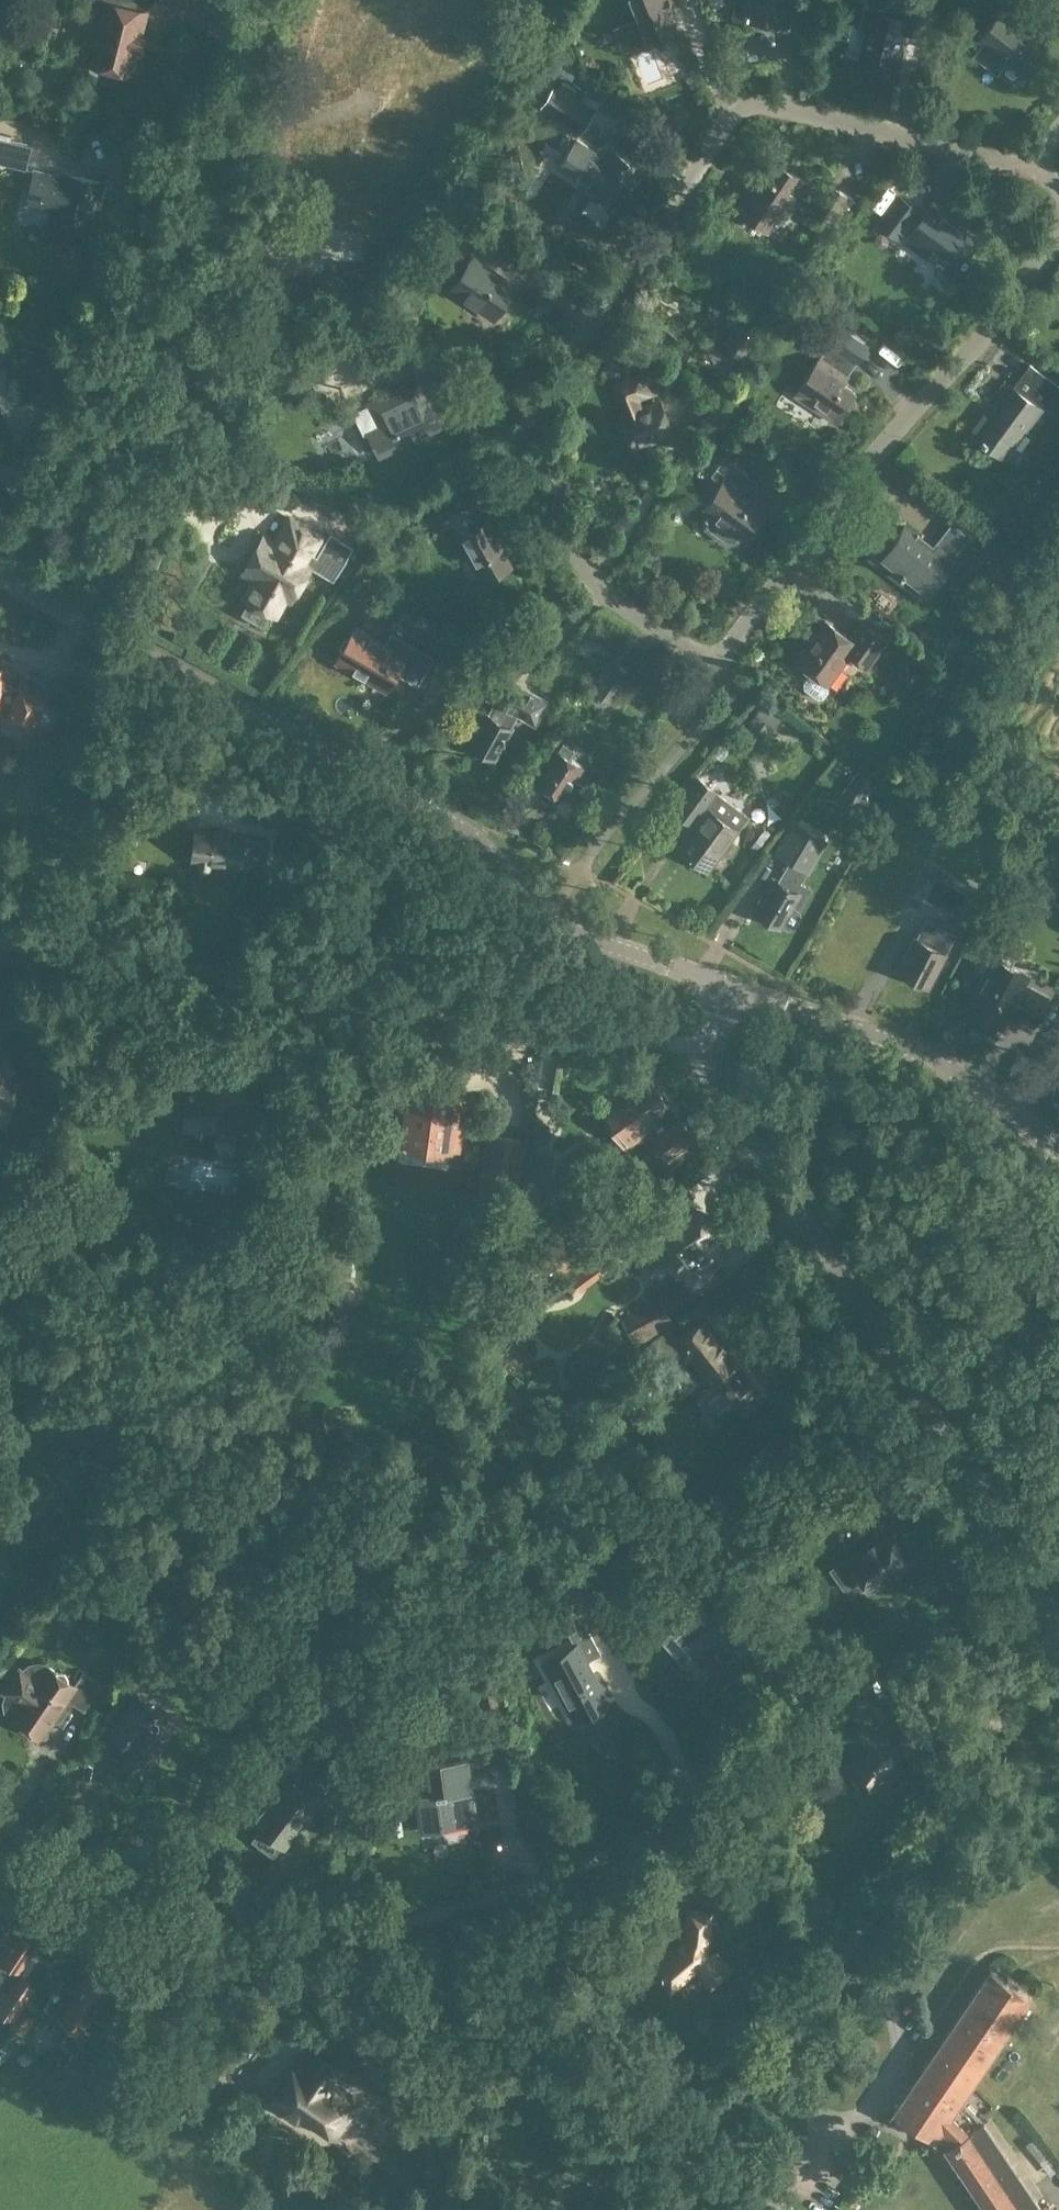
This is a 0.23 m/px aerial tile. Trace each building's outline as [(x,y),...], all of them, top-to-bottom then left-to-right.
[(91,64),(132,74),(148,11),(146,10),(148,0),(107,0),(91,64)] [(645,42),(677,30),(664,0),(628,0),(635,18),(613,28),(623,51),(645,42)] [(744,15),(783,24),(788,0),(748,0),(744,15)] [(891,66),(892,63),(897,63),(903,30),(922,34),(929,0),(899,0),(896,17),(867,11),(863,28),(868,29),(861,59),(891,66)] [(1010,10),(1018,0),(997,0),(1010,10)] [(1047,44),(1002,10),(979,41),(1023,74),(1047,44)] [(555,90),(544,107),(581,132),(593,114),(555,90)] [(27,169),(33,146),(0,137),(0,162),(27,169)] [(590,189),(619,208),(643,170),(614,151),(608,160),(578,141),(561,167),(592,186),(590,189)] [(737,210),(753,221),(756,217),(769,226),(784,204),(790,208),(807,182),(777,162),(768,175),(760,170),(745,192),(748,194),(737,210)] [(51,234),(89,244),(105,182),(63,172),(61,177),(40,171),(32,203),(57,210),(51,234)] [(840,191),(822,218),(834,226),(852,199),(840,191)] [(974,245),(977,240),(957,225),(951,221),(952,218),(933,204),(923,218),(915,212),(917,210),(900,198),(881,224),(899,237),(900,235),(930,257),(930,255),(953,273),(962,260),(964,262),(976,247),(974,245)] [(490,234),(470,221),(458,240),(443,264),(460,276),(451,290),(494,319),(517,285),(475,257),(490,234)] [(745,311),(722,345),(745,360),(767,326),(745,311)] [(837,421),(857,392),(844,383),(869,346),(840,327),(830,342),(831,342),(797,394),(837,421)] [(1042,407),(1045,404),(1057,413),(1058,411),(1058,387),(1030,365),(1024,372),(1026,373),(1015,387),(1012,385),(996,406),(998,407),(976,437),(1006,459),(1044,409),(1042,407)] [(615,386),(627,415),(624,416),(636,447),(672,432),(660,402),(641,409),(637,398),(649,393),(642,375),(615,386)] [(380,455),(446,424),(438,407),(431,410),(427,401),(428,400),(419,378),(390,391),(391,394),(368,405),(379,427),(369,432),(380,455)] [(749,476),(725,458),(711,476),(722,484),(704,507),(708,510),(702,517),(705,528),(727,546),(738,543),(743,536),(745,538),(767,510),(739,490),(749,476)] [(570,482),(575,470),(563,464),(558,476),(570,482)] [(470,553),(485,580),(513,565),(473,492),(441,509),(448,523),(464,515),(472,529),(456,538),(466,556),(470,553)] [(291,602),(311,566),(306,564),(321,539),(290,521),(275,546),(263,539),(242,575),(255,582),(245,600),(250,603),(242,616),(263,628),(271,615),(276,618),(286,600),(291,602)] [(921,535),(919,534),(918,535),(907,526),(897,539),(889,532),(876,549),(884,555),(879,562),(925,598),(955,559),(938,545),(933,551),(917,539),(921,535)] [(972,572),(972,571),(971,570),(986,552),(987,553),(988,551),(975,541),(959,562),(972,572)] [(868,668),(888,640),(864,623),(852,639),(826,621),(797,661),(830,684),(850,655),(868,668)] [(384,645),(354,629),(336,660),(388,689),(397,673),(408,680),(424,651),(391,632),(384,645)] [(889,678),(900,686),(914,666),(903,658),(889,678)] [(629,675),(615,664),(594,692),(608,703),(629,675)] [(487,714),(470,745),(481,751),(482,755),(488,758),(491,757),(495,759),(512,728),(511,727),(519,713),(536,723),(547,703),(502,677),(491,698),(496,700),(488,715),(487,714)] [(0,685),(0,714),(4,716),(3,720),(30,732),(42,704),(44,705),(49,695),(20,683),(16,692),(0,685)] [(750,718),(752,719),(739,737),(754,747),(766,730),(769,731),(779,717),(760,704),(750,718)] [(557,798),(558,796),(562,798),(563,797),(578,807),(590,789),(575,779),(583,767),(570,758),(575,750),(563,743),(537,782),(550,790),(548,792),(557,798)] [(859,773),(843,794),(847,797),(841,804),(856,816),(870,800),(866,797),(875,785),(859,773)] [(679,849),(708,870),(748,816),(697,779),(674,810),(696,826),(679,849)] [(269,804),(267,825),(317,830),(320,809),(269,804)] [(762,895),(765,897),(758,910),(768,916),(769,920),(775,923),(778,922),(781,924),(782,923),(789,927),(796,925),(800,917),(799,911),(791,907),(799,894),(798,893),(803,883),(802,883),(826,840),(796,822),(778,853),(791,861),(779,882),(772,878),(762,895)] [(200,866),(203,867),(207,868),(209,867),(210,867),(213,865),(213,862),(225,864),(225,862),(240,864),(241,862),(251,863),(253,839),(244,838),(244,835),(230,834),(230,833),(215,831),(215,832),(197,830),(193,859),(198,859),(198,863),(200,866)] [(985,892),(942,870),(926,899),(958,915),(966,899),(978,906),(985,892)] [(926,919),(916,938),(915,938),(898,971),(929,987),(947,954),(946,954),(956,935),(926,919)] [(1030,975),(995,957),(968,1007),(1003,1026),(1010,1012),(1032,1024),(1048,995),(1026,983),(1030,975)] [(12,1106),(21,1075),(10,1072),(15,1057),(17,1058),(18,1053),(18,1050),(18,1048),(16,1045),(15,1043),(14,1043),(10,1042),(8,1042),(6,1042),(3,1044),(1,1047),(0,1051),(0,1103),(12,1106)] [(658,1089),(653,1081),(636,1094),(633,1090),(602,1112),(633,1154),(653,1139),(668,1159),(696,1138),(681,1118),(680,1118),(669,1103),(669,1097),(664,1090),(658,1089)] [(381,1121),(379,1133),(364,1131),(361,1151),(387,1155),(390,1135),(458,1145),(464,1102),(403,1093),(402,1103),(394,1102),(391,1122),(381,1121)] [(715,1230),(702,1212),(677,1230),(675,1227),(658,1240),(667,1253),(664,1256),(676,1273),(682,1269),(692,1284),(710,1271),(708,1268),(728,1254),(712,1232),(715,1230)] [(152,1216),(138,1213),(135,1226),(149,1230),(152,1216)] [(591,1263),(599,1274),(620,1259),(613,1248),(591,1263)] [(721,1314),(748,1304),(739,1282),(714,1295),(721,1314)] [(647,1340),(673,1323),(661,1301),(634,1316),(647,1340)] [(680,1344),(677,1346),(683,1354),(686,1352),(688,1354),(692,1351),(718,1384),(720,1383),(737,1405),(756,1390),(757,1392),(778,1375),(749,1340),(730,1355),(703,1321),(682,1338),(682,1339),(679,1342),(680,1344)] [(868,1589),(876,1583),(878,1585),(892,1575),(907,1564),(903,1559),(895,1547),(908,1537),(887,1509),(870,1522),(881,1537),(849,1559),(847,1556),(829,1569),(845,1592),(861,1580),(868,1589)] [(719,1604),(697,1623),(695,1621),(676,1638),(708,1674),(701,1681),(714,1696),(749,1665),(745,1660),(773,1635),(745,1603),(737,1609),(728,1599),(721,1605),(719,1604)] [(575,1718),(607,1700),(587,1663),(602,1655),(586,1625),(570,1634),(577,1649),(547,1665),(575,1718)] [(103,1685),(84,1672),(75,1687),(47,1668),(38,1682),(20,1670),(5,1692),(23,1704),(13,1718),(32,1731),(33,1735),(34,1739),(38,1742),(42,1742),(46,1740),(49,1736),(49,1732),(48,1728),(68,1699),(85,1711),(103,1685)] [(138,1699),(116,1731),(126,1737),(127,1742),(117,1757),(144,1776),(169,1739),(158,1732),(160,1729),(159,1724),(149,1718),(154,1710),(138,1699)] [(502,1712),(481,1715),(474,1716),(475,1722),(478,1741),(505,1737),(502,1712)] [(417,1797),(421,1832),(478,1824),(469,1758),(425,1765),(429,1795),(417,1797)] [(261,1831),(254,1840),(273,1855),(280,1845),(284,1848),(318,1804),(322,1807),(333,1793),(311,1776),(301,1789),(292,1782),(271,1811),(267,1808),(257,1821),(261,1823),(258,1828),(261,1831)] [(661,1975),(658,1978),(670,1992),(696,1969),(712,1987),(727,1974),(711,1956),(706,1951),(711,1913),(690,1911),(688,1934),(654,1964),(661,1972),(660,1974),(661,1975)] [(7,1989),(0,2000),(0,2009),(14,2019),(36,1986),(35,1985),(19,1974),(35,1951),(40,1944),(17,1929),(0,1954),(0,1985),(7,1989)] [(966,2093),(969,2094),(969,2095),(974,2088),(970,2086),(982,2069),(1000,2041),(1030,1999),(1015,1988),(1017,1985),(1007,1978),(1004,1982),(990,1972),(914,2084),(894,2113),(933,2140),(935,2138),(946,2147),(944,2148),(986,2209),(1041,2209),(1031,2195),(964,2096),(966,2093)] [(77,1993),(61,1982),(43,2008),(70,2026),(72,2028),(82,2013),(91,2019),(92,2018),(109,1993),(87,1978),(77,1993)] [(37,2016),(24,2007),(0,2041),(0,2047),(5,2051),(19,2031),(24,2035),(37,2016)] [(290,2077),(284,2073),(270,2093),(276,2097),(270,2105),(281,2112),(283,2109),(298,2120),(303,2113),(337,2136),(359,2104),(330,2084),(331,2082),(329,2080),(331,2076),(307,2060),(303,2065),(299,2063),(290,2077)]
